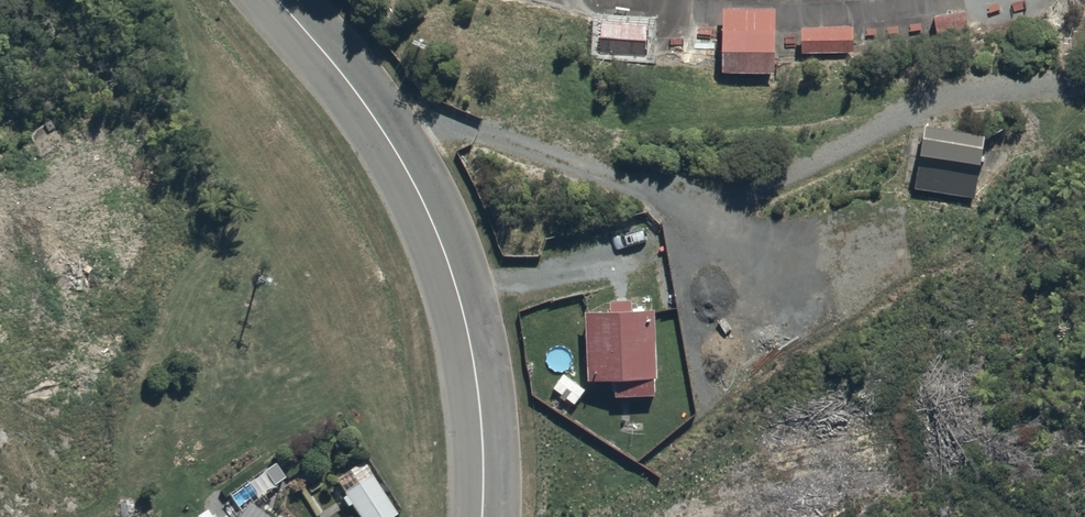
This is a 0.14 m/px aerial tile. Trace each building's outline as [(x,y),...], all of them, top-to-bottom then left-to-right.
[(725,9),(725,31),(724,74),(776,75),(777,57),(777,32),(777,10),(725,9)] [(967,12),(935,18),(938,35),(970,28),(967,12)] [(605,24),(603,55),(647,57),(649,26),(605,24)] [(854,29),(804,29),(804,52),(854,52),(854,29)] [(985,136),(925,127),(915,190),(975,200),(985,136)] [(656,311),(588,313),(590,382),(616,381),(617,397),(659,395),(656,311)] [(587,385),(566,369),(550,390),(571,406),(587,385)] [(373,472),(367,476),(360,463),(341,473),(349,487),(343,491),(358,516),(392,516),(398,513),(373,472)] [(250,499),(235,516),(273,516),(250,499)]
